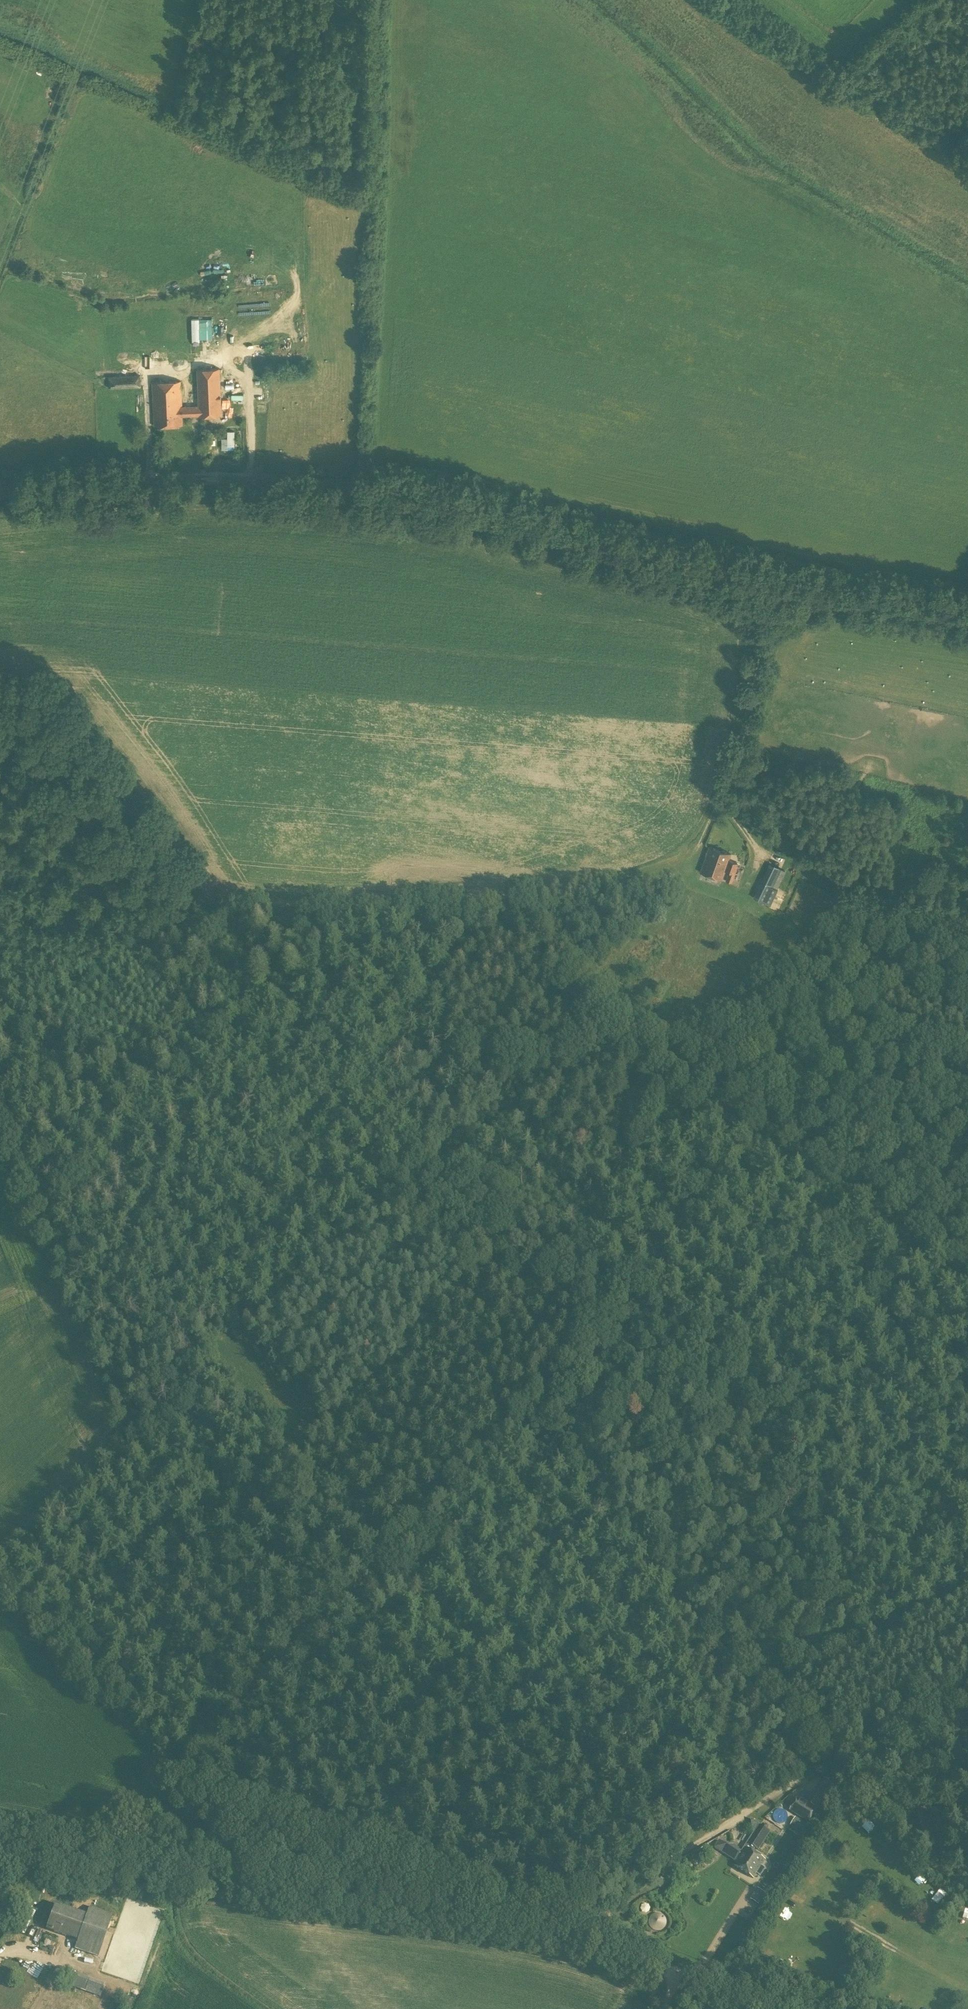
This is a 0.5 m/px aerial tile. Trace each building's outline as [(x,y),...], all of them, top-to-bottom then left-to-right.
[(210,286),(208,276),(194,277),(195,287),(210,286)] [(221,414),(219,368),(197,368),(198,406),(182,406),(181,381),(153,382),(154,426),(182,424),(182,416),(221,414)] [(109,388),(141,387),(141,375),(108,376),(109,388)] [(731,882),(738,862),(728,859),(730,853),(710,845),(701,871),(722,878),(725,869),(729,871),(726,880),(731,882)] [(771,887),(780,868),(769,863),(760,882),(771,887)] [(804,1792),(798,1802),(813,1811),(819,1801),(804,1792)] [(800,1832),(806,1824),(796,1817),(790,1825),(800,1832)] [(758,1850),(770,1831),(751,1819),(751,1820),(753,1833),(755,1834),(743,1852),(738,1849),(739,1848),(734,1844),(732,1845),(727,1846),(728,1851),(734,1855),(735,1854),(740,1857),(735,1865),(744,1871),(756,1854),(752,1851),(754,1848),(758,1850)] [(756,1854),(744,1871),(753,1877),(765,1860),(756,1854)] [(758,1905),(765,1893),(757,1888),(750,1899),(758,1905)] [(163,1912),(165,1899),(150,1898),(148,1910),(163,1912)] [(86,1915),(54,1904),(46,1929),(78,1940),(75,1948),(98,1956),(112,1915),(89,1907),(86,1915)] [(24,1935),(36,1912),(30,1909),(18,1932),(24,1935)] [(660,1914),(659,1914),(659,1913),(658,1913),(657,1913),(656,1913),(655,1913),(655,1914),(654,1914),(653,1914),(652,1915),(651,1916),(650,1916),(650,1917),(650,1918),(649,1918),(649,1919),(649,1920),(648,1920),(648,1921),(648,1922),(648,1923),(648,1924),(649,1924),(649,1925),(649,1926),(649,1927),(650,1927),(650,1928),(651,1928),(651,1929),(652,1929),(652,1930),(653,1930),(654,1930),(654,1931),(655,1931),(656,1931),(657,1931),(658,1931),(659,1931),(660,1931),(661,1930),(662,1930),(662,1929),(663,1929),(664,1928),(664,1927),(665,1927),(665,1926),(666,1925),(666,1924),(666,1923),(666,1922),(666,1921),(666,1920),(666,1919),(665,1919),(665,1918),(665,1917),(664,1917),(664,1916),(663,1916),(663,1915),(662,1915),(662,1914),(661,1914),(660,1914)] [(100,1997),(105,1983),(74,1972),(69,1986),(100,1997)]
